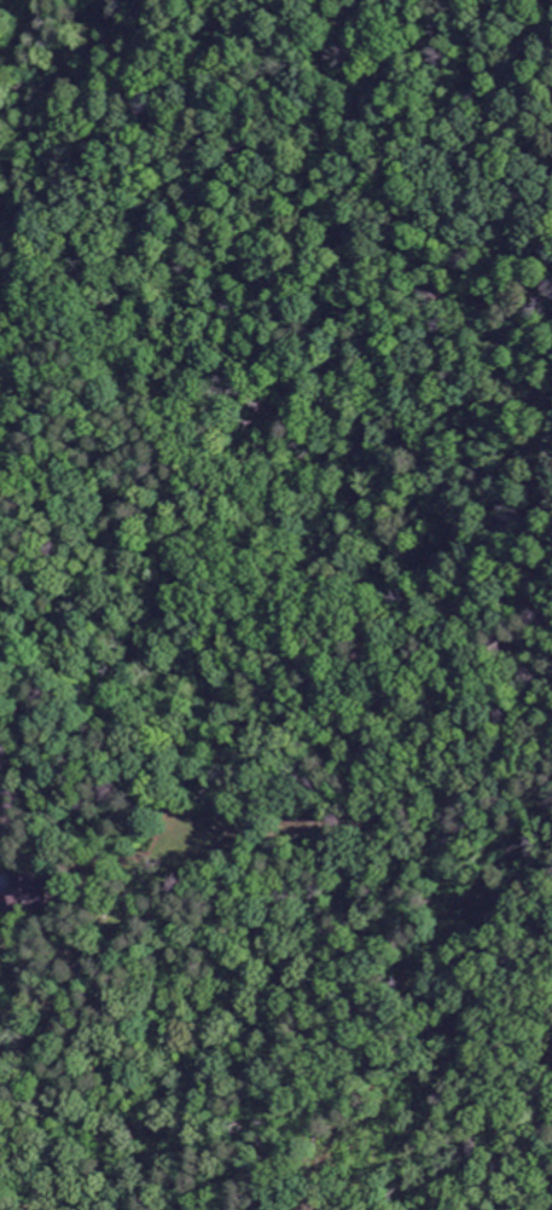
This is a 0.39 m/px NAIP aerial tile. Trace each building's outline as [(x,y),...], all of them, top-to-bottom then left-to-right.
[(48,887),(37,886),(37,875),(8,874),(7,910),(47,910),(48,887)]
